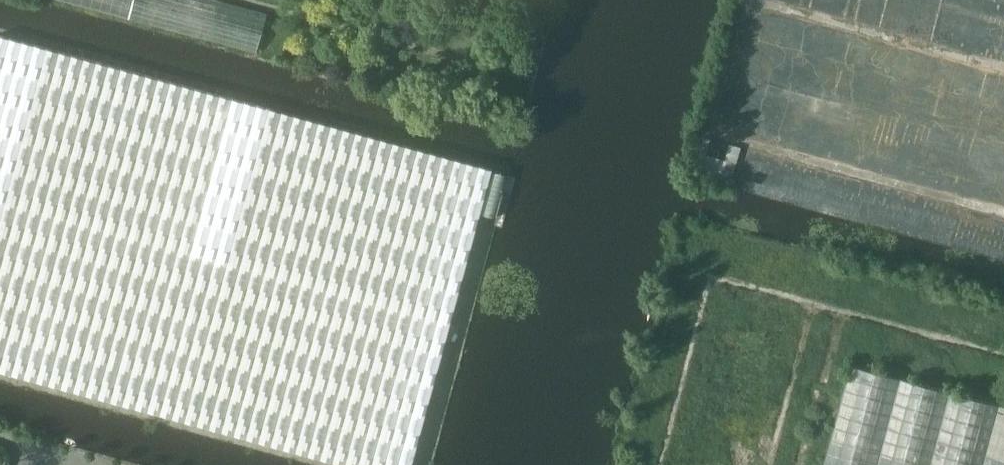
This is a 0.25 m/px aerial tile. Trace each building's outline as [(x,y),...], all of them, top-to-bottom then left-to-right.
[(128,18),(256,52),(267,12),(221,0),(63,0),(128,18)] [(183,421),(352,464),(413,464),(493,166),(268,107),(0,35),(0,371),(183,421)] [(732,178),(742,144),(730,141),(725,157),(702,151),(698,169),(732,178)] [(852,365),(825,464),(1003,464),(1003,405),(852,365)] [(41,454),(38,464),(82,464),(41,454)]
